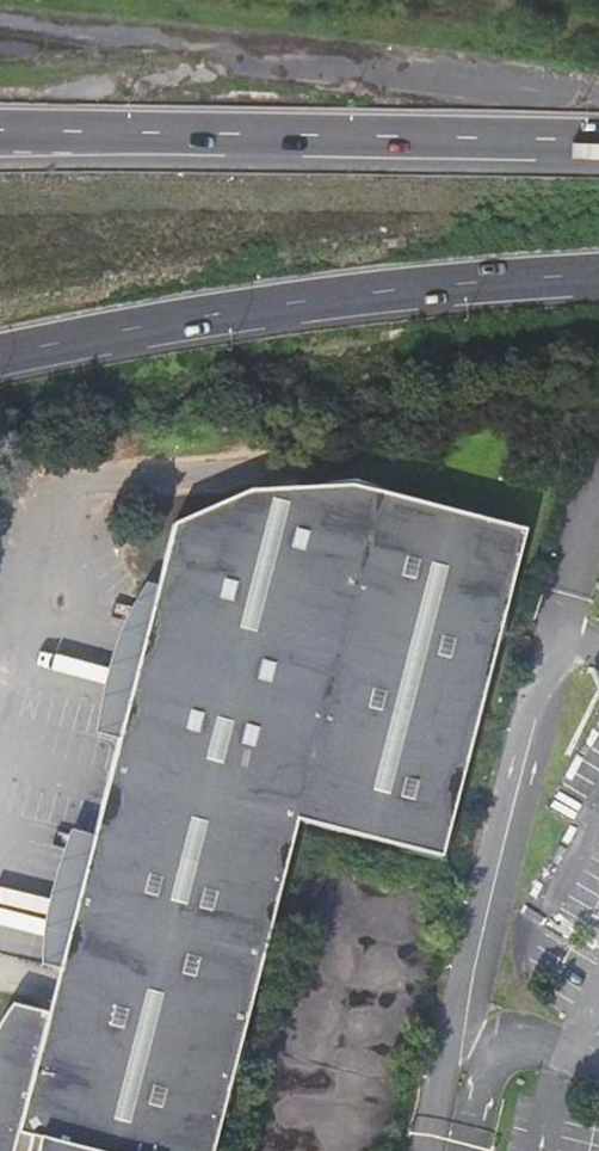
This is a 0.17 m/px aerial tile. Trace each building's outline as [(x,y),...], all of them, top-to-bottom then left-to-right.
[(298,818),(443,856),(526,526),(354,481),(245,489),(173,523),(50,1012),(13,1004),(0,1027),(0,1150),(214,1150),(298,818)]
